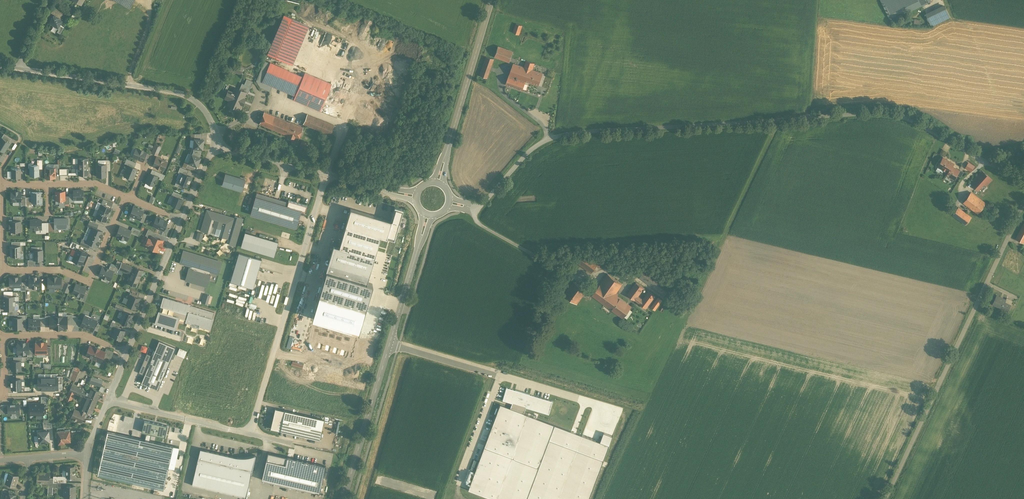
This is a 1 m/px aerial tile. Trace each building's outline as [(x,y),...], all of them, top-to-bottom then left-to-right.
[(881,1),(887,13),(907,3),(913,0),(884,0),(881,1)] [(930,0),(913,0),(907,3),(887,13),(890,20),(931,1),(930,0)] [(945,6),(926,15),(931,25),(949,17),(945,6)] [(62,14),(53,9),(51,13),(54,15),(58,17),(58,18),(60,19),(62,14)] [(309,24),(284,14),(268,53),(292,63),(309,24)] [(58,17),(54,15),(53,15),(49,22),(51,23),(58,27),(59,24),(62,20),(60,19),(58,18),(58,17)] [(522,25),(516,23),(513,32),(519,34),(522,25)] [(513,51),(498,46),(494,56),(509,62),(513,51)] [(541,58),(518,49),(515,57),(526,61),(524,67),(532,69),(534,63),(539,65),(541,58)] [(486,56),(479,75),(486,78),(493,59),(486,56)] [(243,68),(230,63),(227,69),(240,74),(243,68)] [(303,76),(270,63),(263,81),(295,95),(303,76)] [(524,67),(513,63),(506,84),(522,90),(525,81),(538,85),(543,73),(535,70),(532,69),(524,67)] [(331,83),(305,72),(303,76),(295,95),(293,99),(319,110),(331,83)] [(253,81),(246,78),(244,84),(242,83),(239,89),(245,92),(246,90),(248,91),(250,86),(253,81)] [(239,89),(235,87),(234,87),(234,88),(235,88),(233,92),(231,92),(228,91),(225,97),(229,99),(227,104),(228,105),(228,104),(238,109),(239,109),(241,104),(242,104),(242,105),(242,104),(245,99),(245,98),(244,98),(243,98),(245,93),(246,93),(245,92),(239,89)] [(289,122),(264,111),(259,123),(298,139),(300,135),(301,135),(303,131),(301,130),(303,127),(289,122)] [(333,125),(307,114),(303,124),(329,134),(333,125)] [(193,136),(192,148),(193,148),(200,149),(203,149),(204,137),(201,137),(194,136),(193,136)] [(5,153),(11,143),(3,138),(0,143),(0,150),(5,153)] [(300,146),(306,149),(308,142),(303,140),(300,146)] [(160,147),(155,145),(152,153),(157,155),(160,147)] [(139,150),(136,148),(132,156),(142,161),(146,152),(142,151),(143,150),(140,149),(139,150)] [(192,153),(199,156),(200,153),(200,149),(193,148),(192,153)] [(196,167),(200,157),(199,156),(192,153),(191,153),(187,163),(188,163),(194,166),(196,167)] [(88,157),(73,158),(73,163),(78,163),(78,168),(76,168),(76,174),(87,174),(87,163),(88,163),(88,157)] [(159,159),(156,157),(153,165),(156,167),(160,169),(160,168),(164,169),(167,162),(164,161),(164,160),(160,158),(159,159)] [(953,163),(943,157),(938,166),(948,172),(952,166),(953,163)] [(37,164),(33,165),(33,162),(28,163),(28,168),(29,168),(30,176),(39,175),(38,168),(38,164),(37,164)] [(968,162),(965,168),(971,171),(975,165),(968,162)] [(95,163),(95,177),(106,176),(106,163),(95,163)] [(127,164),(122,176),(132,180),(137,168),(127,164)] [(20,177),(20,166),(11,167),(11,177),(20,177)] [(959,170),(952,166),(948,172),(946,175),(954,179),(959,170)] [(53,168),(45,168),(45,177),(55,177),(55,172),(54,168),(53,168)] [(159,173),(151,170),(150,172),(148,171),(144,182),(154,186),(159,173)] [(982,171),(970,183),(978,190),(983,184),(986,186),(992,180),(986,174),(982,171)] [(190,179),(191,176),(183,173),(178,183),(187,186),(188,183),(189,184),(191,179),(190,179)] [(245,179),(225,173),(222,185),(241,191),(245,179)] [(10,190),(10,202),(21,202),(21,190),(10,190)] [(83,190),(73,190),(73,193),(74,199),(83,199),(83,190)] [(42,192),(30,191),(30,202),(42,202),(42,192)] [(64,191),(55,191),(56,200),(64,200),(65,200),(64,196),(64,191)] [(288,202),(256,192),(250,214),(296,228),(301,210),(305,211),(307,206),(288,200),(288,202)] [(988,206),(971,193),(963,202),(978,213),(982,208),(985,210),(988,206)] [(182,201),(183,199),(175,195),(171,205),(179,209),(180,206),(181,206),(183,202),(182,201)] [(111,208),(101,204),(98,210),(109,215),(111,208)] [(143,211),(133,207),(129,216),(140,220),(143,211)] [(391,220),(399,223),(403,209),(394,207),(390,220),(391,220)] [(390,220),(350,208),(339,247),(333,245),(326,270),(366,282),(380,236),(386,238),(391,220),(390,220)] [(971,217),(958,208),(953,215),(965,224),(971,217)] [(109,215),(98,210),(96,217),(97,217),(105,221),(106,221),(109,215)] [(207,210),(201,230),(211,232),(213,226),(220,229),(218,235),(228,238),(234,218),(207,210)] [(105,221),(97,217),(95,223),(98,224),(103,226),(105,221)] [(156,217),(152,226),(162,230),(166,222),(163,220),(163,219),(160,218),(159,219),(156,217)] [(41,219),(30,219),(30,229),(34,229),(36,231),(38,229),(41,229),(41,222),(41,219)] [(65,219),(53,219),(54,230),(66,229),(65,219)] [(9,220),(9,231),(21,231),(21,220),(9,220)] [(399,223),(391,220),(386,238),(394,240),(399,223)] [(95,223),(90,221),(87,226),(92,228),(92,227),(96,229),(98,224),(95,223)] [(1015,239),(1023,243),(1023,241),(1023,223),(1015,239)] [(131,231),(120,226),(116,235),(127,240),(131,231)] [(96,229),(92,227),(92,228),(89,234),(100,239),(101,237),(102,234),(103,232),(97,229),(96,229)] [(147,247),(159,251),(163,240),(154,237),(156,232),(147,229),(145,235),(150,237),(147,247)] [(198,231),(195,239),(201,241),(204,233),(198,231)] [(278,242),(245,232),(241,246),(274,256),(278,242)] [(100,239),(89,234),(86,241),(86,242),(90,243),(97,246),(98,244),(99,241),(100,239)] [(86,241),(82,239),(80,244),(88,248),(90,243),(86,242),(86,241)] [(10,256),(21,256),(21,244),(9,245),(10,256)] [(87,252),(77,248),(73,256),(70,255),(68,261),(72,263),(73,260),(82,264),(87,252)] [(42,250),(33,250),(33,260),(35,260),(42,260),(42,250)] [(183,251),(180,263),(190,265),(211,272),(217,273),(221,261),(183,251)] [(261,259),(239,252),(230,282),(252,288),(261,259)] [(596,261),(584,252),(577,262),(591,272),(598,263),(596,261)] [(134,267),(122,262),(118,269),(131,274),(134,267)] [(190,265),(185,280),(206,286),(211,272),(190,265)] [(98,275),(110,280),(113,272),(108,270),(102,267),(98,275)] [(142,270),(134,267),(131,274),(128,282),(136,286),(142,270)] [(326,270),(316,301),(363,315),(372,283),(366,282),(326,270)] [(622,284),(607,273),(592,295),(606,305),(615,294),(622,284)] [(29,277),(29,287),(32,287),(33,288),(36,288),(36,287),(39,287),(39,279),(39,277),(36,277),(36,276),(32,276),(32,277),(29,277)] [(53,277),(48,277),(48,287),(61,287),(61,280),(61,277),(56,277),(56,276),(53,276),(53,277)] [(13,277),(10,277),(10,287),(21,286),(21,282),(21,277),(17,277),(13,277)] [(71,284),(61,280),(61,287),(61,288),(62,289),(62,290),(68,292),(71,284)] [(586,290),(574,281),(564,295),(576,304),(582,296),(586,290)] [(99,291),(105,293),(108,285),(100,282),(98,287),(100,288),(99,291)] [(636,282),(627,294),(635,300),(635,299),(640,303),(639,303),(646,308),(654,296),(648,291),(642,299),(637,296),(643,288),(636,282)] [(86,288),(76,283),(72,292),(81,296),(82,296),(84,292),(86,288)] [(99,291),(95,289),(92,296),(96,298),(95,300),(99,302),(100,299),(105,301),(107,294),(105,293),(99,291)] [(202,290),(198,301),(217,306),(220,295),(202,290)] [(139,301),(141,297),(132,293),(126,304),(136,308),(137,305),(138,306),(140,301),(139,301)] [(631,306),(615,294),(606,305),(622,317),(631,306)] [(210,330),(216,311),(162,295),(154,324),(175,330),(178,317),(186,320),(186,322),(191,323),(191,322),(200,324),(199,326),(210,330)] [(1005,300),(996,295),(992,304),(1005,310),(1008,304),(1004,302),(1005,300)] [(8,310),(15,310),(15,296),(13,296),(4,296),(4,310),(8,310)] [(658,297),(650,307),(654,310),(662,300),(658,297)] [(363,315),(316,301),(299,360),(346,374),(363,315)] [(132,318),(134,315),(124,311),(119,322),(128,326),(130,323),(131,323),(133,319),(132,318)] [(96,320),(84,315),(82,321),(80,326),(92,331),(93,329),(94,326),(96,320)] [(50,317),(50,325),(50,328),(54,328),(63,328),(63,327),(67,327),(67,324),(67,317),(66,317),(50,317)] [(13,328),(22,328),(22,321),(22,318),(18,318),(13,318),(13,328)] [(40,319),(29,319),(29,329),(40,328),(40,326),(40,319)] [(125,331),(116,327),(112,336),(121,340),(122,338),(124,334),(123,334),(125,331)] [(46,353),(45,342),(42,342),(42,341),(38,341),(38,343),(34,343),(34,354),(46,353)] [(176,348),(159,341),(153,356),(147,354),(139,373),(144,375),(141,384),(159,391),(176,348)] [(16,343),(17,353),(29,353),(28,343),(16,343)] [(93,346),(89,345),(87,351),(85,355),(92,357),(97,347),(94,346),(93,346)] [(99,348),(97,347),(92,357),(96,359),(96,360),(100,362),(102,357),(104,357),(104,355),(104,354),(105,351),(104,351),(100,349),(99,348)] [(113,351),(106,348),(104,351),(105,351),(104,354),(104,355),(110,358),(113,351)] [(21,360),(12,360),(12,370),(21,370),(21,360)] [(189,398),(196,374),(189,372),(182,396),(189,398)] [(21,378),(11,379),(12,389),(22,389),(21,378)] [(79,388),(71,385),(68,392),(73,394),(76,395),(77,394),(79,388)] [(91,387),(89,392),(79,388),(77,394),(87,398),(82,408),(82,409),(86,410),(91,412),(100,391),(91,387)] [(506,387),(502,400),(549,414),(553,401),(506,387)] [(41,402),(28,403),(29,415),(44,414),(43,405),(43,402),(41,402)] [(20,404),(8,403),(8,404),(8,414),(20,415),(20,404)] [(468,489),(494,498),(588,498),(609,445),(499,404),(468,489)] [(81,408),(80,411),(74,409),(71,417),(81,421),(83,416),(84,417),(85,416),(86,414),(85,413),(86,410),(82,409),(82,408),(81,408)] [(323,419),(275,408),(270,428),(319,439),(323,419)] [(167,426),(144,421),(142,432),(165,437),(167,426)] [(66,427),(57,427),(57,432),(56,432),(56,437),(58,437),(58,443),(60,442),(60,443),(63,443),(63,442),(64,442),(64,441),(70,440),(69,429),(67,429),(66,427)] [(48,430),(38,431),(39,442),(49,441),(48,430)] [(173,446),(108,431),(98,474),(163,489),(173,446)] [(244,457),(237,457),(235,456),(200,448),(198,458),(252,470),(255,455),(255,454),(252,455),(248,456),(244,457)] [(327,465),(268,452),(262,480),(320,493),(327,465)] [(252,470),(198,458),(192,485),(245,497),(252,470)] [(74,466),(66,466),(66,476),(73,476),(73,474),(74,474),(75,473),(75,472),(75,471),(75,470),(74,470),(74,466)] [(49,473),(37,472),(36,483),(41,483),(41,481),(48,481),(49,481),(49,478),(49,473)] [(18,476),(8,473),(5,483),(10,485),(15,486),(18,476)] [(66,485),(64,485),(64,487),(64,497),(75,497),(75,486),(66,485)]
